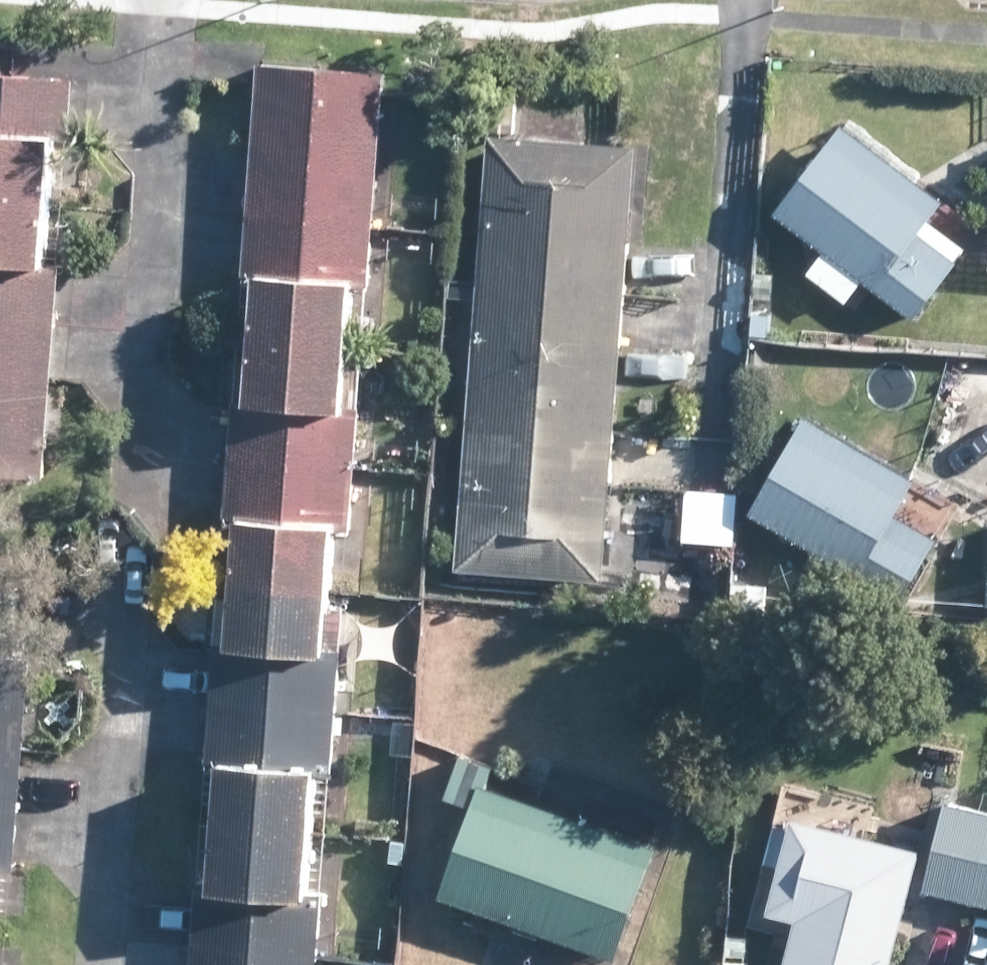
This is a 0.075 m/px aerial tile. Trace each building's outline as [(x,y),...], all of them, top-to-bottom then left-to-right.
[(255,216),(379,225),(391,66),(266,56),(264,80),(263,97),(255,216)] [(82,70),(14,66),(0,65),(0,468),(51,472),(58,376),(66,277),(67,251),(59,250),(62,202),(67,134),(78,134),(82,70)] [(951,194),(925,175),(849,120),(785,211),(849,258),(863,267),(924,312),(934,298),(965,255),(927,226),(944,203),(946,200),(951,194)] [(643,140),(586,134),(498,128),(493,184),(486,279),(631,291),(635,243),(643,140)] [(374,281),(379,225),(255,216),(250,267),(273,269),(267,340),(360,348),(365,281),(374,281)] [(623,385),(631,291),(486,279),(475,414),(620,425),(623,385)] [(357,398),(360,348),(267,340),(263,395),(241,393),(236,456),(361,466),(366,400),(357,398)] [(910,498),(921,478),(923,474),(817,411),(761,505),(803,529),(912,593),(914,587),(948,530),(905,506),(910,498)] [(620,431),(620,425),(475,414),(473,418),(463,563),(609,574),(615,486),(620,431)] [(357,522),(361,466),(236,456),(233,502),(255,504),(249,578),(344,586),(349,522),(357,522)] [(740,538),(742,489),(692,487),(689,534),(740,538)] [(339,645),(344,586),(249,578),(245,643),(222,643),(217,702),(343,710),(347,645),(339,645)] [(338,769),(343,710),(217,702),(214,755),(235,757),(231,823),(325,831),(330,767),(338,769)] [(449,887),(626,953),(668,843),(492,775),(449,887)] [(983,805),(955,797),(933,884),(986,897),(986,806),(983,805)] [(933,844),(802,809),(777,904),(806,912),(792,964),(900,964),(933,844)] [(320,892),(325,831),(231,823),(226,882),(205,881),(200,946),(324,955),(329,892),(320,892)] [(324,955),(200,946),(198,964),(323,964),(324,955)]
